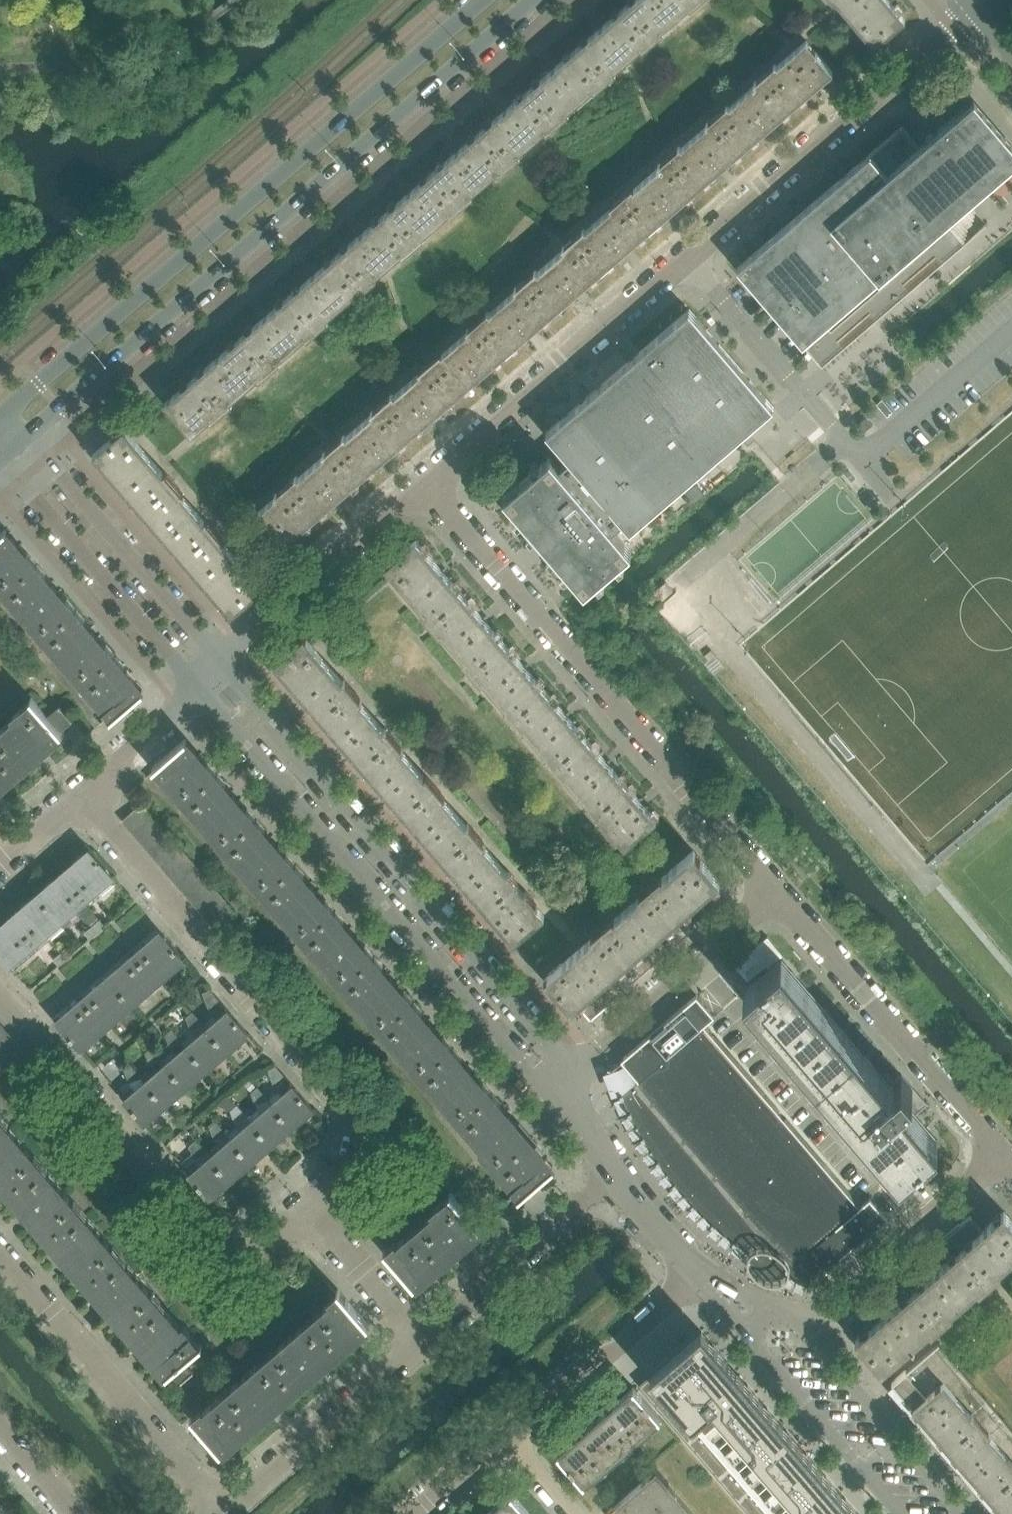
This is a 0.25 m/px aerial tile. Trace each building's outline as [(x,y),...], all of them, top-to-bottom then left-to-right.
[(689,6),(689,5),(687,3),(691,0),(632,0),(625,7),(650,36),(660,27),(662,29),(689,6)] [(889,0),(836,0),(874,46),(905,19),(889,0)] [(614,70),(641,47),(639,45),(650,36),(625,7),(577,48),(602,77),(612,68),(614,70)] [(833,71),(806,40),(777,65),(779,67),(768,76),(793,105),(833,71)] [(566,111),(593,88),(591,86),(602,77),(577,48),(529,89),(554,118),(565,109),(566,111)] [(793,105),(768,76),(758,85),(756,83),(755,83),(729,106),(731,108),(720,117),(745,146),(793,105)] [(518,152),(545,129),(544,127),(554,118),(529,89),(481,130),(506,159),(517,150),(518,152)] [(945,221),(967,202),(975,196),(976,197),(977,197),(979,197),(980,197),(981,196),(982,195),(983,194),(983,192),(983,191),(982,190),(1003,172),(1002,171),(1011,163),(1011,145),(973,100),(956,116),(955,116),(934,134),(933,133),(931,132),(930,132),(929,133),(927,134),(927,135),(926,136),(926,137),(926,139),(926,140),(919,146),(902,126),(867,156),(860,162),(737,268),(754,288),(767,303),(776,313),(786,324),(816,360),(822,366),(899,299),(964,243),(945,221)] [(745,146),(720,117),(710,126),(708,124),(681,147),(683,149),(672,158),(697,188),(745,146)] [(471,193),(497,170),(496,168),(506,159),(481,130),(434,171),(458,200),(469,191),(470,193),(471,193)] [(697,188),(672,158),(662,167),(660,166),(633,189),(635,191),(624,200),(649,229),(697,188)] [(422,234),(449,212),(449,211),(448,209),(458,200),(434,171),(386,212),(410,241),(421,232),(422,234)] [(649,229),(624,200),(614,209),(612,207),(585,230),(587,232),(575,242),(600,271),(649,229)] [(375,276),(401,253),(401,252),(400,251),(410,241),(386,212),(337,254),(363,282),(373,274),(375,276)] [(600,271),(575,242),(566,250),(564,248),(537,271),(539,273),(527,283),(553,312),(600,271)] [(327,317),(353,294),(354,294),(352,292),(363,282),(337,254),(289,295),(315,324),(325,315),(327,317)] [(553,312),(527,283),(518,291),(516,289),(489,312),(491,314),(479,325),(504,354),(553,312)] [(279,358),(305,335),(306,335),(304,333),(315,324),(289,295),(242,336),(267,365),(277,356),(279,358)] [(713,459),(772,408),(755,388),(742,373),(718,344),(706,329),(689,309),(639,352),(546,432),(569,459),(560,467),(613,530),(623,522),(630,530),(713,459)] [(504,354),(479,325),(470,332),(468,330),(458,339),(442,354),(443,355),(432,365),(457,394),(504,354)] [(231,399),(257,376),(258,376),(256,374),(267,365),(242,336),(194,377),(219,406),(229,397),(231,399)] [(409,436),(446,403),(457,394),(432,365),(422,374),(420,372),(394,394),(394,395),(395,397),(383,407),(409,436)] [(219,406),(194,377),(165,402),(192,433),(210,417),(208,415),(219,406)] [(409,436),(383,407),(374,415),(373,413),(372,413),(346,436),(347,438),(335,448),(360,477),(409,436)] [(164,473),(131,435),(127,430),(124,427),(116,433),(113,437),(93,454),(142,510),(171,485),(162,474),(164,473)] [(360,477),(335,448),(326,456),(325,454),(298,477),(300,479),(287,490),(312,518),(360,477)] [(613,530),(560,467),(551,457),(546,460),(503,497),(538,537),(550,551),(584,591),(631,551),(628,547),(637,539),(630,530),(623,522),(613,530)] [(696,482),(685,492),(694,502),(705,492),(696,482)] [(205,521),(193,507),(182,494),(180,496),(171,485),(142,510),(184,559),(213,534),(203,523),(205,521)] [(312,518),(287,490),(278,497),(277,495),(259,511),(285,542),(312,518)] [(23,548),(21,550),(5,531),(6,531),(5,530),(0,534),(0,587),(4,591),(36,563),(23,548)] [(240,562),(223,542),(221,544),(213,534),(184,559),(232,614),(251,598),(263,588),(260,585),(244,566),(240,562)] [(464,595),(439,567),(416,540),(385,566),(423,611),(425,609),(435,620),(464,595)] [(58,592),(51,584),(50,583),(46,580),(49,578),(36,563),(4,591),(43,637),(76,609),(63,594),(60,596),(57,592),(58,592)] [(503,641),(487,622),(464,595),(435,620),(443,630),(441,632),(464,659),(466,657),(474,666),(503,641)] [(97,638),(90,630),(89,629),(86,625),(88,623),(76,609),(43,637),(82,683),(115,655),(102,640),(100,642),(97,638)] [(342,680),(330,666),(304,636),(273,663),(321,719),(351,694),(340,682),(342,680)] [(545,690),(524,666),(503,641),(474,666),(484,678),(482,680),(506,707),(508,705),(516,715),(545,690)] [(141,690),(135,683),(125,671),(127,669),(115,655),(82,683),(111,716),(110,717),(111,718),(143,690),(142,689),(141,690)] [(587,739),(567,715),(545,690),(516,715),(526,726),(524,728),(547,754),(549,753),(558,764),(587,739)] [(383,728),(361,702),(360,701),(358,703),(351,694),(321,719),(362,766),(391,741),(381,730),(383,728)] [(60,732),(60,733),(61,732),(59,730),(48,716),(31,697),(30,698),(31,699),(0,727),(0,755),(16,774),(31,761),(29,758),(60,732)] [(72,720),(60,705),(59,706),(48,716),(59,730),(71,720),(72,720)] [(217,773),(204,758),(201,760),(185,741),(186,740),(185,739),(153,767),(154,768),(155,767),(157,770),(184,801),(217,773)] [(628,786),(618,775),(587,739),(558,764),(567,774),(565,775),(588,802),(590,801),(599,811),(628,786)] [(425,776),(402,750),(402,749),(400,751),(391,741),(362,766),(404,814),(433,789),(423,778),(425,776)] [(0,755),(0,784),(1,786),(16,774),(0,755)] [(238,801),(231,793),(230,792),(230,793),(226,789),(229,787),(217,773),(184,801),(222,845),(255,817),(243,803),(241,805),(237,801),(238,801)] [(656,819),(650,812),(628,786),(599,811),(597,812),(605,822),(607,820),(619,834),(617,836),(625,846),(656,819)] [(464,826),(466,824),(443,797),(441,799),(433,789),(404,814),(444,862),(473,837),(464,826)] [(133,828),(150,814),(141,804),(123,820),(125,819),(133,828)] [(141,836),(157,822),(150,814),(133,828),(134,829),(132,831),(133,831),(135,829),(141,836)] [(277,847),(270,839),(269,838),(266,835),(268,833),(255,817),(222,845),(261,891),(295,863),(282,849),(280,851),(277,847)] [(148,845),(165,831),(157,822),(141,836),(144,840),(142,841),(142,842),(144,840),(148,845)] [(156,854),(173,840),(165,831),(148,845),(153,851),(151,852),(151,853),(153,851),(156,854)] [(505,874),(507,872),(484,845),(482,847),(473,837),(444,862),(486,910),(517,884),(516,882),(514,884),(505,874)] [(77,907),(111,878),(113,876),(93,853),(90,848),(53,880),(65,893),(77,907)] [(720,880),(693,850),(667,872),(680,886),(684,883),(698,899),(720,880)] [(316,893),(310,885),(309,884),(308,884),(305,880),(307,878),(295,863),(261,891),(301,936),(334,908),(322,895),(319,897),(316,893)] [(187,890),(204,876),(196,867),(179,881),(181,883),(179,885),(180,886),(182,884),(187,890)] [(708,911),(698,899),(684,883),(680,886),(667,872),(662,877),(663,879),(642,897),(640,895),(627,907),(639,921),(643,918),(657,934),(666,927),(668,929),(666,931),(677,943),(701,923),(700,922),(710,913),(708,911)] [(195,899),(212,886),(204,876),(187,890),(190,894),(188,896),(189,896),(191,895),(195,899)] [(77,907),(65,893),(53,880),(22,907),(45,934),(77,907)] [(544,915),(536,906),(536,905),(534,907),(522,893),(524,892),(517,884),(486,910),(513,942),(544,915)] [(203,909),(220,895),(212,886),(195,899),(199,905),(197,906),(198,907),(200,905),(203,909)] [(211,918),(228,904),(220,895),(203,909),(209,916),(207,917),(208,918),(210,916),(211,918)] [(217,929),(236,913),(228,904),(211,918),(218,926),(216,928),(217,929)] [(45,934),(22,907),(0,926),(0,955),(9,965),(45,934)] [(662,954),(651,942),(659,936),(657,934),(643,918),(639,921),(627,907),(614,918),(616,920),(594,939),(593,937),(579,948),(591,963),(595,959),(609,975),(618,968),(619,969),(618,970),(630,985),(653,965),(652,963),(662,954)] [(98,917),(90,908),(82,915),(90,924),(98,917)] [(355,939),(349,930),(348,929),(348,930),(344,926),(347,924),(334,908),(301,936),(340,982),(373,954),(361,940),(358,943),(355,939)] [(97,931),(105,925),(100,919),(92,925),(97,931)] [(89,938),(97,931),(92,925),(84,932),(89,938)] [(106,1024),(167,971),(183,957),(160,930),(83,997),(94,1011),(106,1024)] [(595,959),(591,963),(579,948),(576,951),(604,983),(611,977),(609,975),(595,959)] [(614,996),(604,983),(576,951),(545,978),(571,1008),(579,1002),(580,1003),(578,1004),(591,1018),(605,1006),(604,1005),(614,996)] [(59,965),(66,958),(61,952),(53,958),(59,965)] [(395,984),(388,976),(387,975),(384,972),(386,970),(373,954),(340,982),(379,1028),(412,1000),(400,986),(398,988),(395,984)] [(884,1077),(868,1059),(781,958),(745,989),(882,1148),(881,1149),(900,1170),(937,1139),(907,1104),(911,1101),(905,1093),(913,1087),(902,1074),(894,1081),(890,1085),(883,1077),(884,1077)] [(221,1002),(210,989),(203,992),(208,1006),(221,1002)] [(861,1204),(786,1117),(780,1110),(705,1023),(715,1015),(697,994),(624,1057),(621,1059),(637,1079),(623,1091),(620,1092),(622,1096),(623,1095),(630,1109),(628,1110),(630,1114),(631,1113),(637,1123),(636,1123),(637,1125),(638,1124),(643,1134),(641,1135),(643,1139),(645,1138),(651,1147),(650,1148),(651,1149),(652,1149),(658,1158),(656,1159),(658,1162),(660,1161),(667,1170),(666,1171),(667,1172),(668,1171),(674,1180),(673,1182),(675,1184),(676,1183),(684,1192),(683,1192),(684,1193),(685,1193),(692,1201),(691,1203),(693,1205),(695,1204),(703,1212),(702,1212),(704,1213),(712,1221),(711,1222),(714,1225),(715,1223),(723,1231),(724,1232),(725,1232),(733,1239),(732,1240),(734,1243),(737,1241),(746,1248),(745,1248),(747,1249),(749,1250),(749,1251),(750,1251),(751,1251),(754,1254),(753,1257),(754,1261),(756,1265),(771,1274),(775,1274),(779,1273),(782,1270),(786,1272),(786,1273),(787,1274),(788,1273),(796,1277),(796,1278),(797,1279),(798,1278),(808,1283),(807,1285),(810,1286),(812,1284),(814,1281),(888,1218),(870,1197),(861,1204)] [(94,1011),(83,997),(56,1020),(79,1047),(106,1024),(94,1011)] [(434,1030),(427,1022),(427,1021),(426,1021),(423,1017),(425,1015),(412,1000),(379,1028),(419,1073),(451,1046),(440,1032),(437,1034),(434,1030)] [(248,1033),(228,1009),(205,1028),(225,1050),(227,1051),(226,1049),(246,1032),(247,1033),(248,1033)] [(202,1024),(191,1011),(184,1017),(189,1029),(202,1024)] [(225,1050),(205,1028),(186,1046),(205,1068),(206,1069),(207,1068),(206,1067),(225,1050)] [(182,1042),(172,1029),(165,1035),(169,1046),(182,1042)] [(12,1041),(7,1034),(9,1033),(8,1032),(6,1034),(5,1032),(0,1036),(0,1051),(12,1041)] [(20,1050),(16,1045),(18,1044),(18,1043),(15,1045),(12,1041),(0,1051),(0,1060),(4,1064),(20,1050)] [(162,1059),(151,1046),(144,1052),(149,1064),(162,1059)] [(205,1068),(186,1046),(165,1063),(184,1085),(185,1087),(186,1086),(185,1084),(205,1068)] [(474,1075),(467,1067),(466,1066),(466,1067),(462,1063),(465,1061),(451,1046),(419,1073),(458,1119),(491,1091),(479,1077),(477,1079),(473,1076),(474,1075)] [(11,1073),(28,1059),(25,1056),(27,1054),(27,1053),(25,1055),(20,1050),(4,1064),(11,1073)] [(184,1085),(165,1063),(144,1081),(164,1103),(165,1104),(166,1104),(164,1102),(184,1085)] [(141,1077),(130,1064),(123,1070),(128,1082),(141,1077)] [(285,1077),(275,1065),(268,1067),(273,1082),(285,1077)] [(164,1103),(144,1081),(124,1099),(144,1122),(145,1121),(144,1120),(164,1103)] [(313,1108),(293,1084),(271,1103),(290,1125),(291,1127),(292,1126),(291,1124),(311,1107),(312,1109),(313,1108)] [(268,1099),(257,1086),(250,1092),(255,1104),(268,1099)] [(516,1125),(506,1113),(502,1109),(504,1107),(491,1091),(458,1119),(481,1146),(479,1148),(495,1167),(531,1136),(519,1123),(516,1125)] [(290,1125),(271,1103),(251,1121),(270,1143),(271,1144),(272,1144),(270,1142),(290,1125)] [(247,1117),(236,1104),(229,1110),(234,1121),(247,1117)] [(1,1117),(0,1119),(0,1182),(8,1191),(41,1163),(1,1117)] [(227,1134),(216,1121),(209,1127),(214,1138),(227,1134)] [(270,1143),(251,1121),(230,1138),(249,1161),(250,1162),(251,1161),(250,1160),(270,1143)] [(548,1169),(544,1164),(544,1160),(545,1159),(541,1154),(544,1151),(531,1136),(495,1167),(519,1194),(518,1195),(518,1196),(536,1181),(535,1180),(548,1169)] [(207,1151),(196,1138),(189,1144),(194,1156),(207,1151)] [(249,1161),(230,1138),(210,1156),(229,1178),(230,1180),(231,1179),(229,1178),(249,1161)] [(229,1178),(210,1156),(189,1174),(209,1198),(210,1197),(209,1195),(229,1178)] [(80,1209),(56,1181),(41,1163),(8,1191),(20,1205),(22,1203),(26,1207),(25,1207),(26,1208),(33,1216),(36,1220),(34,1222),(47,1237),(80,1209)] [(455,1246),(467,1236),(479,1226),(480,1227),(481,1227),(451,1192),(450,1192),(451,1194),(431,1210),(433,1213),(414,1229),(442,1262),(457,1249),(455,1246)] [(119,1254),(80,1209),(47,1237),(59,1251),(62,1249),(65,1253),(71,1261),(72,1262),(76,1265),(73,1267),(86,1282),(119,1254)] [(1004,1210),(982,1229),(996,1246),(991,1249),(1004,1264),(1011,1257),(1011,1220),(1004,1210)] [(951,1310),(964,1298),(977,1287),(976,1285),(997,1267),(999,1269),(1004,1264),(991,1249),(996,1246),(982,1229),(970,1215),(960,1224),(959,1223),(935,1243),(948,1257),(949,1256),(950,1257),(942,1264),(940,1263),(933,1269),(922,1257),(912,1266),(911,1264),(901,1272),(939,1316),(949,1308),(951,1310)] [(442,1262),(414,1229),(396,1244),(394,1242),(385,1250),(385,1249),(384,1249),(414,1284),(415,1283),(414,1282),(426,1271),(428,1274),(442,1262)] [(158,1300),(119,1254),(86,1282),(99,1297),(101,1295),(104,1298),(104,1299),(111,1308),(112,1307),(115,1311),(113,1313),(126,1328),(158,1300)] [(913,1342),(927,1331),(929,1328),(928,1326),(939,1316),(901,1272),(887,1284),(900,1299),(901,1298),(902,1298),(894,1306),(893,1304),(885,1310),(874,1298),(864,1307),(863,1306),(848,1318),(861,1333),(857,1336),(858,1337),(855,1339),(882,1369),(912,1344),(913,1346),(915,1344),(913,1342)] [(368,1323),(351,1303),(338,1289),(337,1289),(338,1290),(329,1298),(331,1300),(313,1316),(340,1350),(355,1336),(353,1334),(366,1323),(367,1324),(368,1323)] [(181,1326),(158,1300),(126,1328),(138,1342),(140,1340),(167,1371),(166,1372),(167,1373),(169,1371),(179,1383),(193,1371),(192,1371),(182,1359),(202,1343),(201,1342),(199,1343),(183,1324),(181,1326)] [(320,1362),(324,1359),(326,1361),(340,1350),(313,1316),(267,1356),(295,1388),(310,1376),(308,1373),(312,1370),(321,1363),(320,1362)] [(638,1384),(750,1513),(860,1513),(702,1330),(682,1347),(682,1346),(638,1384)] [(995,1409),(941,1345),(939,1344),(940,1343),(939,1342),(906,1370),(905,1369),(892,1381),(949,1448),(995,1409)] [(275,1402),(279,1398),(281,1401),(295,1388),(267,1356),(223,1394),(251,1426),(264,1415),(262,1413),(266,1409),(266,1410),(271,1406),(275,1402)] [(660,1417),(633,1386),(632,1387),(632,1388),(609,1408),(627,1428),(623,1431),(630,1442),(658,1418),(659,1418),(660,1417)] [(251,1426),(223,1394),(203,1411),(201,1408),(192,1416),(191,1415),(190,1416),(220,1450),(221,1449),(220,1449),(233,1438),(235,1440),(251,1426)] [(585,1481),(620,1450),(630,1442),(623,1431),(627,1428),(609,1408),(559,1451),(558,1451),(557,1452),(583,1483),(585,1482),(585,1481)] [(1011,1477),(1011,1428),(995,1409),(949,1448),(990,1496),(1011,1477)] [(614,1505),(621,1513),(696,1513),(693,1510),(675,1489),(666,1479),(656,1468),(649,1474),(615,1503),(616,1503),(614,1505)] [(990,1496),(1006,1513),(1011,1513),(1011,1477),(990,1496)] [(511,1491),(510,1492),(510,1493),(495,1506),(502,1513),(531,1513),(511,1491)] [(0,1501),(0,1513),(10,1513),(11,1513),(0,1501)] [(495,1506),(485,1513),(502,1513),(495,1506)]
